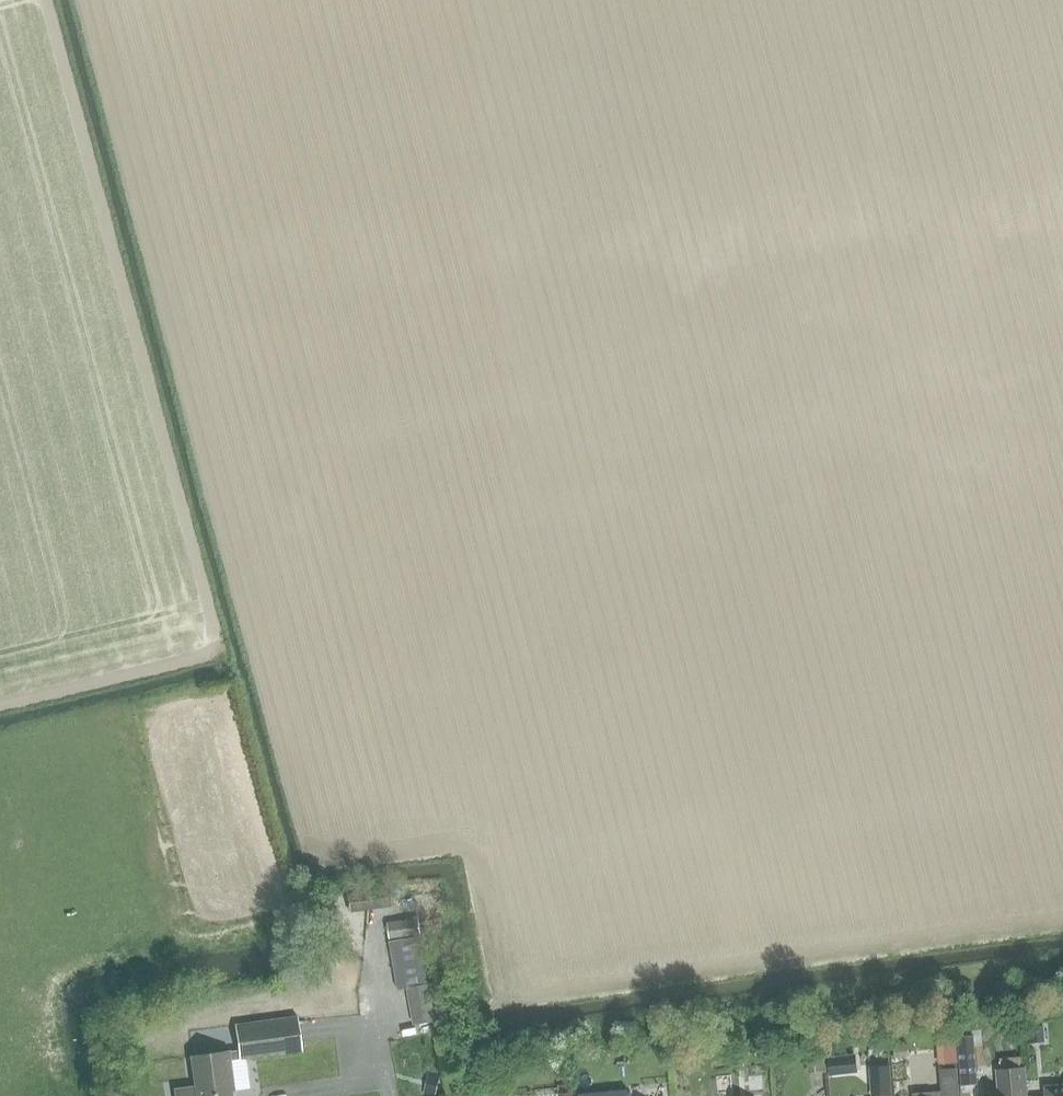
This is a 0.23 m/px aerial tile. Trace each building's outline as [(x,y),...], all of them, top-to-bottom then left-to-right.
[(390,888),(364,892),(367,909),(393,905),(390,888)] [(389,940),(420,935),(418,918),(386,922),(389,940)] [(394,971),(397,989),(406,988),(413,987),(428,984),(420,936),(389,941),(394,971)] [(429,984),(406,988),(412,1025),(436,1021),(429,984)] [(297,1016),(234,1025),(238,1050),(239,1059),(244,1059),(302,1051),(297,1016)] [(1044,1042),(1043,1025),(1023,1027),(1025,1044),(1044,1042)] [(977,1084),(973,1036),(958,1037),(962,1085),(977,1084)] [(907,1044),(893,1046),(894,1057),(908,1056),(907,1044)] [(174,1086),(176,1095),(230,1095),(229,1090),(227,1079),(232,1079),(229,1060),(239,1059),(238,1050),(191,1056),(195,1084),(174,1086)] [(808,1074),(828,1071),(826,1054),(805,1056),(808,1074)] [(840,1073),(838,1055),(827,1056),(829,1074),(840,1073)] [(875,1095),(891,1095),(889,1065),(873,1066),(875,1095)] [(956,1068),(938,1069),(940,1091),(912,1094),(912,1095),(958,1095),(956,1068)] [(1024,1068),(996,1070),(998,1095),(1026,1095),(1024,1068)] [(428,1073),(423,1092),(435,1095),(440,1076),(428,1073)] [(1062,1085),(1044,1087),(1045,1095),(1062,1095),(1062,1084),(1062,1085)] [(569,1085),(557,1086),(558,1094),(557,1095),(572,1095),(571,1092),(570,1092),(569,1085)]
